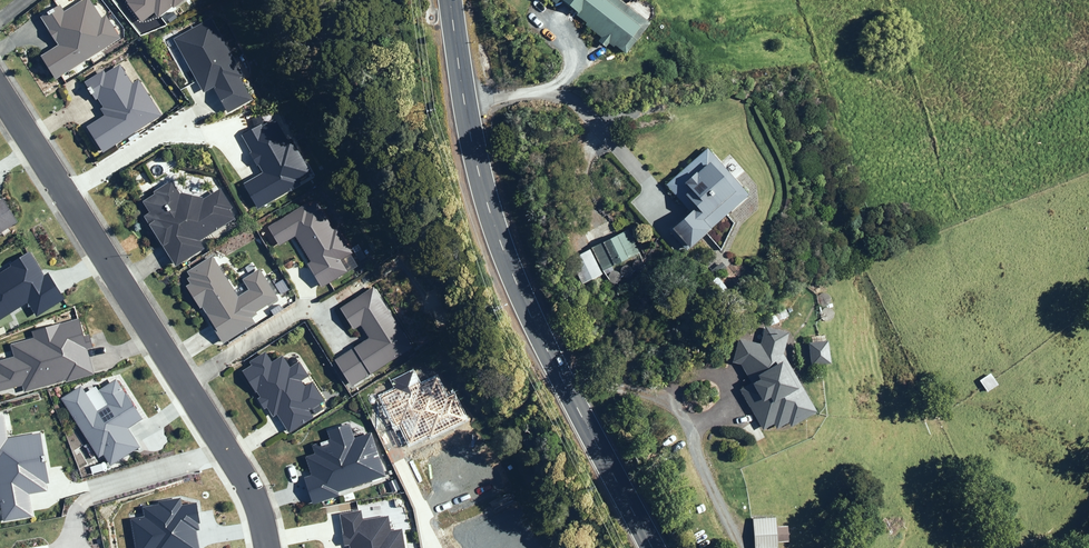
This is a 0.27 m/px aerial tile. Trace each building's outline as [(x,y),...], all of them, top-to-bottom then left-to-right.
[(121,37),(105,13),(101,16),(91,0),(53,0),(52,1),(56,6),(36,19),(54,46),(36,57),(52,82),(121,37)] [(139,23),(149,15),(153,21),(180,0),(120,0),(139,23)] [(597,42),(604,48),(607,44),(611,48),(613,46),(623,54),(647,24),(617,0),(549,0),(554,4),(557,1),(584,23),(583,24),(600,38),(597,42)] [(225,113),(249,101),(238,79),(242,77),(213,21),(175,41),(201,93),(211,88),(225,113)] [(78,76),(62,87),(71,99),(84,90),(102,115),(81,129),(99,155),(162,113),(139,80),(133,84),(126,73),(130,70),(123,61),(108,71),(105,66),(82,82),(78,76)] [(256,209),(311,177),(289,138),(285,141),(272,119),(241,137),(249,151),(245,153),(253,168),(257,166),(261,173),(242,184),(256,209)] [(688,212),(668,230),(685,250),(707,230),(708,231),(747,196),(705,148),(664,185),(688,212)] [(219,189),(203,198),(180,191),(172,177),(149,190),(151,193),(140,199),(146,211),(140,214),(172,268),(204,249),(199,240),(236,218),(219,189)] [(293,286),(301,300),(346,273),(340,262),(350,255),(315,198),(265,228),(276,247),(291,238),(302,256),(285,266),(296,284),(293,286)] [(16,223),(1,199),(0,200),(0,232),(16,223)] [(568,226),(558,228),(562,241),(571,238),(568,226)] [(626,230),(590,248),(602,271),(603,271),(604,274),(612,270),(610,267),(638,254),(626,230)] [(589,249),(568,259),(580,286),(601,276),(589,249)] [(27,250),(9,262),(11,264),(0,272),(0,319),(8,314),(11,318),(28,307),(34,315),(59,298),(27,250)] [(720,263),(709,272),(715,278),(725,268),(720,263)] [(776,317),(768,320),(770,326),(778,322),(776,317)] [(739,365),(750,383),(738,390),(762,430),(772,424),(775,430),(787,423),(790,427),(816,412),(782,354),(787,333),(764,327),(759,345),(737,339),(731,363),(739,365)] [(807,343),(810,367),(829,364),(826,341),(824,341),(823,336),(810,337),(811,343),(807,343)] [(108,467),(138,448),(126,428),(141,419),(115,378),(97,390),(104,402),(93,409),(78,385),(58,398),(95,456),(99,453),(108,467)] [(738,500),(731,503),(732,506),(735,505),(738,510),(743,508),(741,501),(739,502),(738,500)] [(754,547),(776,547),(774,518),(752,519),(754,547)]
